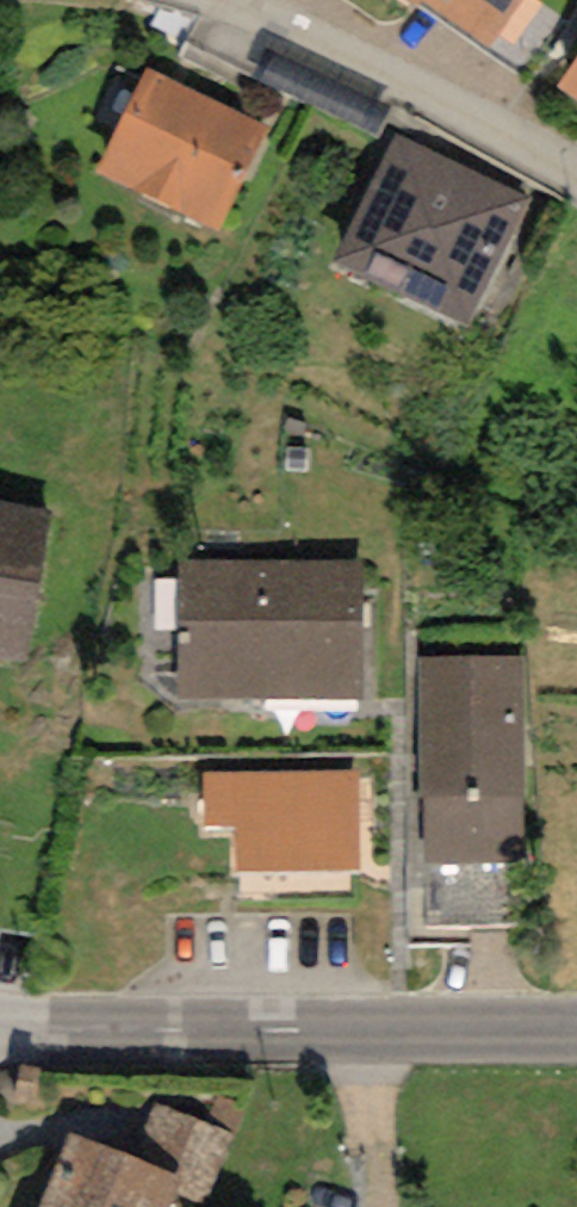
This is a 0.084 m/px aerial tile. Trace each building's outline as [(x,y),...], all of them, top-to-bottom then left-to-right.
[(416,9),(423,0),(486,46),(521,0),(403,0),(416,9)] [(268,125),(146,67),(96,172),(218,230),(268,125)] [(568,80),(576,86),(576,67),(568,80)] [(530,200),(394,135),(332,265),(467,330),(530,200)] [(51,510),(0,502),(0,658),(26,662),(51,510)] [(180,563),(181,699),(365,698),(364,562),(180,563)] [(521,656),(419,659),(423,863),(526,860),(521,656)] [(360,773),(203,773),(203,828),(234,828),(234,874),(360,874),(360,773)] [(68,1130),(37,1206),(167,1206),(173,1191),(205,1204),(234,1133),(153,1100),(131,1155),(68,1130)]
